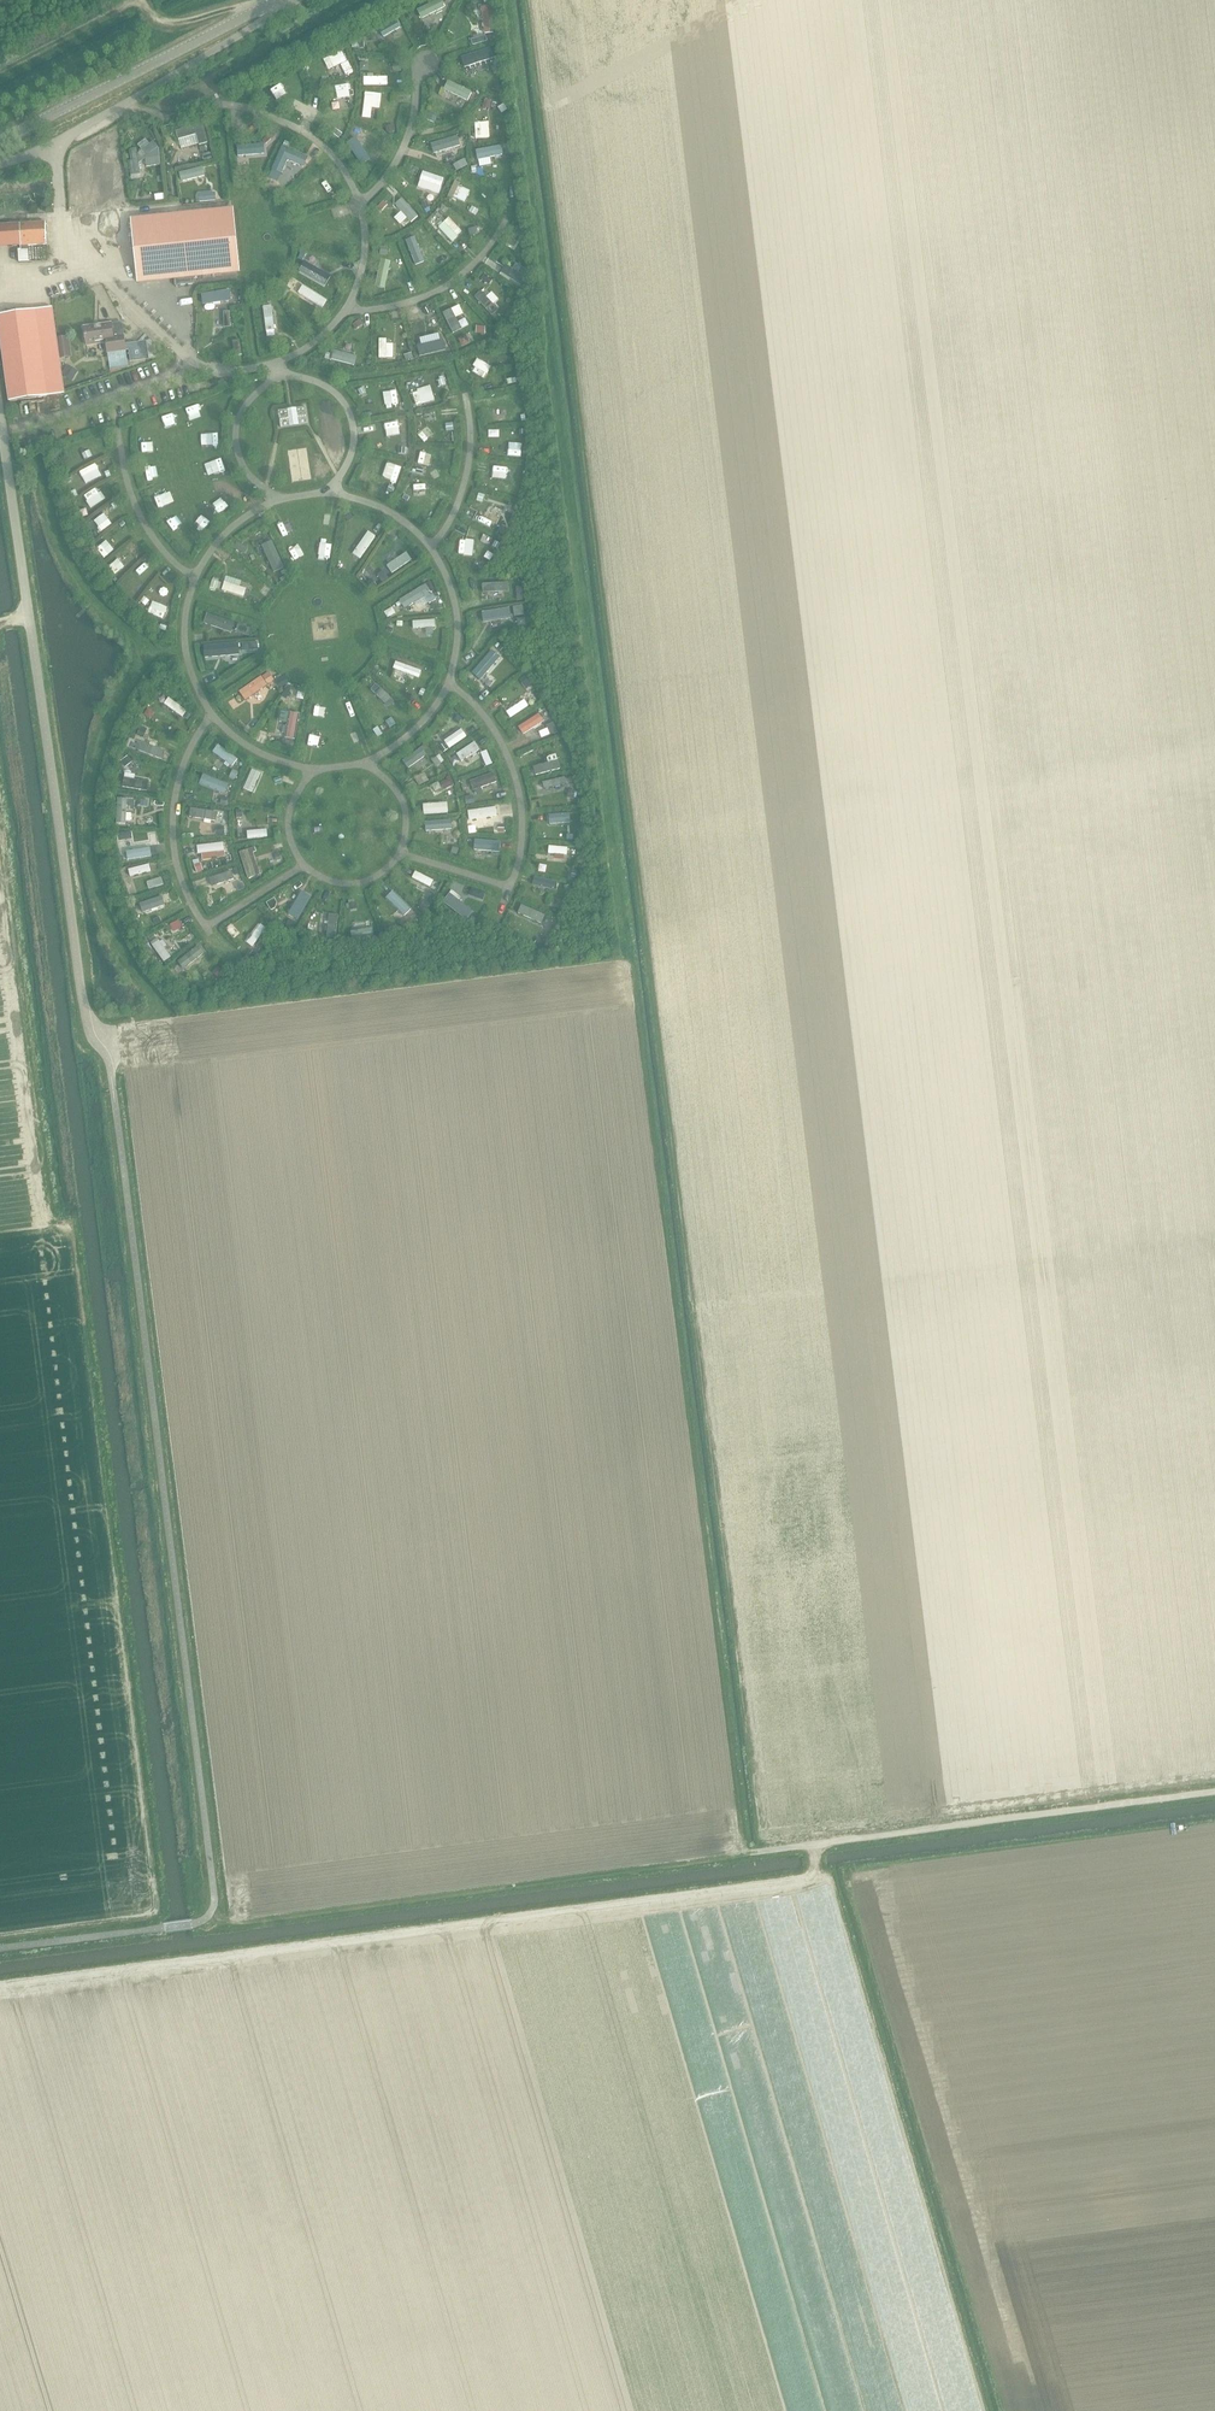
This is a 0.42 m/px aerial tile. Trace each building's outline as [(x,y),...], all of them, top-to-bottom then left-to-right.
[(415,8),(420,17),(443,5),(440,0),(432,0),(415,8)] [(489,4),(479,5),(483,32),(493,31),(489,4)] [(395,19),(377,29),(381,35),(399,25),(395,19)] [(488,49),(467,56),(470,63),(490,56),(488,49)] [(500,53),(494,55),(496,63),(503,61),(500,53)] [(359,56),(356,62),(362,66),(365,59),(359,56)] [(342,57),(327,60),(328,67),(343,64),(342,57)] [(399,62),(392,64),(394,71),(401,70),(399,62)] [(470,90),(446,79),(442,88),(466,99),(470,90)] [(348,82),(333,85),(334,91),(349,89),(348,82)] [(276,83),(267,86),(269,91),(278,88),(276,83)] [(364,91),(361,116),(369,117),(371,106),(378,107),(380,93),(364,91)] [(485,99),(482,107),(489,109),(491,101),(485,99)] [(430,116),(427,121),(433,124),(436,119),(430,116)] [(487,121),(473,122),(474,138),(488,137),(487,121)] [(175,129),(178,138),(196,133),(199,144),(208,141),(202,122),(175,129)] [(362,129),(355,126),(347,145),(354,148),(362,129)] [(335,129),(332,134),(339,139),(342,134),(335,129)] [(458,137),(435,143),(437,151),(460,145),(458,137)] [(99,139),(91,140),(93,150),(101,148),(99,139)] [(145,157),(146,166),(160,164),(159,146),(153,139),(137,152),(136,147),(129,148),(131,159),(128,160),(130,174),(140,173),(138,162),(145,157)] [(110,147),(100,149),(104,173),(114,171),(112,156),(116,155),(115,149),(111,149),(110,147)] [(379,149),(375,155),(380,158),(383,152),(379,149)] [(501,152),(487,152),(488,168),(502,168),(501,152)] [(90,156),(83,157),(85,166),(92,165),(90,156)] [(464,159),(453,165),(456,171),(467,165),(464,159)] [(68,166),(73,193),(82,192),(79,174),(87,173),(86,167),(83,168),(82,164),(68,166)] [(202,166),(179,171),(181,180),(204,175),(202,166)] [(444,177),(423,170),(420,178),(441,185),(444,177)] [(316,189),(307,179),(302,184),(312,193),(316,189)] [(463,187),(458,184),(453,196),(457,198),(463,187)] [(215,192),(199,194),(199,201),(216,200),(215,192)] [(418,215),(402,197),(394,204),(411,222),(418,215)] [(384,201),(378,207),(382,211),(388,205),(384,201)] [(472,207),(469,212),(476,216),(479,211),(472,207)] [(231,210),(130,221),(137,282),(237,271),(231,210)] [(462,232),(449,217),(444,221),(458,236),(462,232)] [(0,225),(0,247),(20,245),(21,250),(27,250),(27,245),(46,244),(44,222),(0,225)] [(476,227),(468,230),(470,236),(478,234),(476,227)] [(430,232),(426,236),(432,241),(436,237),(430,232)] [(423,264),(417,246),(409,249),(416,267),(423,264)] [(385,287),(391,260),(381,258),(375,285),(385,287)] [(526,276),(506,263),(501,271),(521,284),(526,276)] [(336,267),(329,264),(323,279),(330,282),(336,267)] [(485,274),(482,279),(490,284),(493,279),(485,274)] [(326,299),(302,284),(298,291),(322,306),(326,299)] [(284,287),(281,293),(285,296),(289,290),(284,287)] [(229,289),(202,293),(203,301),(230,298),(229,289)] [(498,309),(481,290),(475,295),(492,314),(498,309)] [(272,304),(263,305),(266,330),(275,329),(272,304)] [(51,307),(34,309),(46,395),(63,393),(60,373),(51,307)] [(461,328),(452,307),(443,312),(453,332),(461,328)] [(34,309),(0,314),(0,343),(8,401),(46,395),(34,309)] [(425,344),(419,318),(411,319),(417,346),(425,344)] [(360,320),(353,324),(356,328),(363,324),(360,320)] [(110,322),(83,326),(86,344),(105,342),(107,352),(125,349),(123,334),(112,336),(110,322)] [(477,325),(476,333),(481,333),(481,334),(484,334),(484,333),(485,333),(486,326),(477,325)] [(387,338),(379,337),(379,357),(393,358),(393,343),(387,343),(387,338)] [(239,339),(233,341),(235,355),(242,354),(239,339)] [(130,361),(143,359),(142,348),(129,350),(130,361)] [(357,355),(334,349),(331,358),(354,364),(357,355)] [(483,378),(491,366),(477,358),(470,370),(483,378)] [(66,364),(60,373),(71,380),(77,371),(66,364)] [(434,399),(430,385),(411,390),(416,405),(434,399)] [(398,393),(385,395),(386,404),(400,402),(398,393)] [(277,411),(280,428),(308,423),(305,407),(277,411)] [(426,441),(424,423),(417,424),(419,441),(426,441)] [(387,448),(401,444),(399,438),(385,442),(387,448)] [(510,458),(513,452),(498,444),(495,450),(510,458)] [(90,458),(85,445),(72,449),(76,463),(90,458)] [(436,456),(424,454),(422,467),(434,469),(436,456)] [(100,475),(94,464),(79,471),(85,483),(100,475)] [(505,478),(492,474),(489,486),(502,490),(505,478)] [(90,507),(105,498),(97,486),(82,496),(90,507)] [(429,493),(418,491),(415,504),(427,506),(429,493)] [(495,523),(502,510),(490,504),(484,517),(495,523)] [(106,510),(97,517),(102,524),(111,517),(106,510)] [(502,526),(498,533),(506,537),(510,530),(502,526)] [(376,536),(368,531),(352,553),(360,559),(376,536)] [(473,555),(474,540),(460,539),(459,554),(473,555)] [(104,540),(95,547),(101,554),(110,547),(104,540)] [(284,567),(271,540),(261,544),(274,571),(284,567)] [(237,542),(234,549),(240,551),(242,544),(237,542)] [(407,551),(387,565),(392,573),(412,559),(407,551)] [(124,571),(134,562),(125,552),(115,562),(124,571)] [(482,560),(478,565),(483,569),(487,565),(482,560)] [(382,571),(377,574),(381,581),(387,578),(382,571)] [(145,587),(131,576),(122,587),(136,598),(145,587)] [(372,578),(367,581),(372,588),(376,585),(372,578)] [(212,581),(210,586),(219,589),(221,583),(212,581)] [(246,588),(224,581),(221,590),(243,596),(246,588)] [(509,591),(509,582),(482,583),(483,592),(509,591)] [(426,583),(400,599),(406,608),(432,593),(426,583)] [(143,594),(150,601),(155,595),(148,589),(143,594)] [(158,594),(152,606),(167,614),(173,602),(158,594)] [(144,596),(140,601),(145,605),(149,600),(144,596)] [(147,612),(162,619),(164,613),(149,607),(147,612)] [(507,608),(483,612),(484,620),(508,616),(507,608)] [(234,622),(207,613),(203,622),(230,632),(234,622)] [(434,619),(413,621),(413,628),(435,627),(434,619)] [(245,626),(243,633),(250,636),(253,628),(245,626)] [(257,641),(249,642),(250,649),(258,649),(257,641)] [(236,642),(206,645),(207,655),(237,653),(236,642)] [(498,656),(492,651),(478,667),(484,672),(498,656)] [(421,670),(396,661),(393,668),(418,678),(421,670)] [(261,675),(239,691),(245,700),(267,684),(261,675)] [(285,675),(276,681),(281,688),(289,682),(285,675)] [(528,677),(522,682),(526,688),(532,683),(528,677)] [(394,701),(376,683),(370,689),(388,707),(394,701)] [(286,688),(282,695),(287,698),(291,691),(286,688)] [(187,710),(168,697),(163,704),(182,717),(187,710)] [(509,718),(529,706),(525,700),(513,707),(510,702),(502,707),(509,718)] [(148,708),(144,714),(149,718),(154,712),(148,708)] [(295,739),(299,713),(289,712),(284,737),(295,739)] [(539,713),(518,726),(524,734),(544,720),(539,713)] [(394,718),(388,723),(392,727),(397,722),(394,718)] [(553,722),(546,725),(549,731),(556,727),(553,722)] [(467,725),(446,739),(452,746),(472,732),(467,725)] [(141,726),(137,734),(144,737),(147,728),(141,726)] [(165,751),(140,741),(137,750),(162,759),(165,751)] [(480,748),(475,741),(457,753),(461,761),(480,748)] [(234,757),(218,746),(214,752),(230,763),(234,757)] [(426,755),(421,747),(402,760),(408,768),(426,755)] [(437,757),(433,760),(437,766),(441,763),(437,757)] [(557,761),(535,766),(537,774),(559,768),(557,761)] [(421,778),(430,775),(428,767),(419,770),(421,778)] [(261,773),(252,769),(244,788),(252,792),(261,773)] [(233,770),(230,777),(235,779),(238,772),(233,770)] [(493,772),(470,781),(473,790),(497,781),(493,772)] [(228,784),(203,774),(198,785),(224,795),(228,784)] [(148,781),(124,777),(122,786),(147,790),(148,781)] [(564,777),(543,782),(544,789),(566,784),(564,777)] [(448,780),(442,783),(446,790),(451,787),(448,780)] [(127,798),(117,798),(116,823),(126,824),(127,798)] [(423,804),(424,814),(448,813),(447,802),(423,804)] [(496,807),(468,811),(469,820),(497,815),(496,807)] [(216,812),(190,808),(189,817),(215,820),(216,812)] [(570,813),(549,814),(550,824),(570,822),(570,813)] [(451,820),(427,822),(428,830),(452,828),(451,820)] [(225,827),(216,827),(216,835),(225,834),(225,827)] [(267,837),(267,829),(246,831),(247,838),(267,837)] [(497,841),(477,840),(477,848),(497,849),(497,841)] [(223,842),(197,845),(198,854),(224,851),(223,842)] [(568,847),(549,846),(549,854),(567,855),(568,847)] [(255,847),(239,852),(247,878),(260,874),(253,852),(256,851),(255,847)] [(452,848),(449,853),(456,856),(459,851),(452,848)] [(128,859),(147,856),(146,849),(127,851),(128,859)] [(200,863),(194,865),(197,873),(203,871),(200,863)] [(149,864),(128,869),(130,876),(150,871),(149,864)] [(231,870),(209,878),(212,886),(234,878),(231,870)] [(434,880),(415,871),(412,878),(430,887),(434,880)] [(557,882),(535,876),(533,885),(555,890),(557,882)] [(161,879),(154,881),(156,887),(163,885),(161,879)] [(412,909),(393,891),(386,898),(404,916),(412,909)] [(472,908),(450,891),(444,900),(465,916),(472,908)] [(311,897),(303,892),(289,916),(297,920),(311,897)] [(162,895),(141,902),(144,910),(165,903),(162,895)] [(278,899),(274,905),(280,910),(285,903),(278,899)] [(426,901),(422,907),(427,910),(431,903),(426,901)] [(545,915),(521,905),(518,913),(542,923),(545,915)] [(336,938),(338,915),(329,914),(326,938),(336,938)] [(159,917),(153,919),(156,925),(161,922),(159,917)] [(546,917),(542,923),(547,926),(551,920),(546,917)] [(289,919),(285,926),(291,930),(295,922),(289,919)] [(246,942),(252,947),(266,928),(260,924),(246,942)] [(388,924),(385,928),(392,934),(395,929),(388,924)] [(372,927),(350,931),(352,940),(374,936),(372,927)] [(157,938),(150,943),(163,962),(171,957),(163,946),(166,944),(162,940),(160,941),(157,938)] [(260,941),(256,945),(263,950),(267,946),(260,941)] [(197,946),(178,961),(184,969),(204,953),(197,946)] [(253,951),(249,957),(253,960),(258,955),(253,951)] [(219,966),(214,972),(219,977),(224,971),(219,966)] [(1089,2170),(1091,2187),(1106,2186),(1104,2168),(1089,2170)] [(1101,2203),(1113,2202),(1110,2186),(1099,2188),(1101,2203)]
